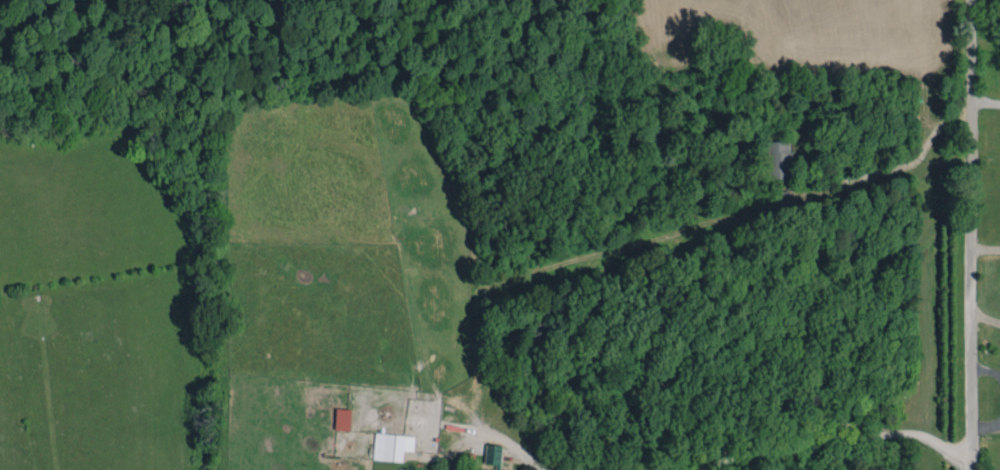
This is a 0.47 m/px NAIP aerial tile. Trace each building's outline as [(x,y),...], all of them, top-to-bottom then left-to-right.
[(790,140),(768,141),(768,178),(791,178),(790,140)] [(373,459),(403,461),(403,451),(414,451),(415,435),(374,434),(373,459)] [(500,469),(502,445),(485,444),(484,463),(492,464),(491,469),(507,469),(500,469)]
